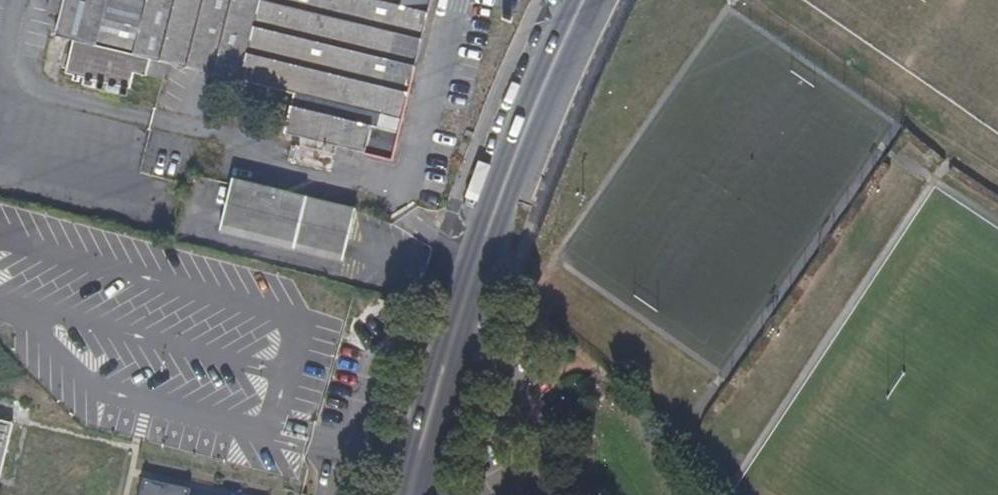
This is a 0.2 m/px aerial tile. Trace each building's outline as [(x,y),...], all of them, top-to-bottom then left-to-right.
[(53,31),(120,47),(195,66),(294,90),(285,125),(310,132),(392,151),(406,92),(423,22),(428,0),(61,0),(53,31)] [(346,256),(358,203),(236,173),(222,224),(346,256)] [(1,478),(14,422),(0,419),(0,478),(1,478)]
